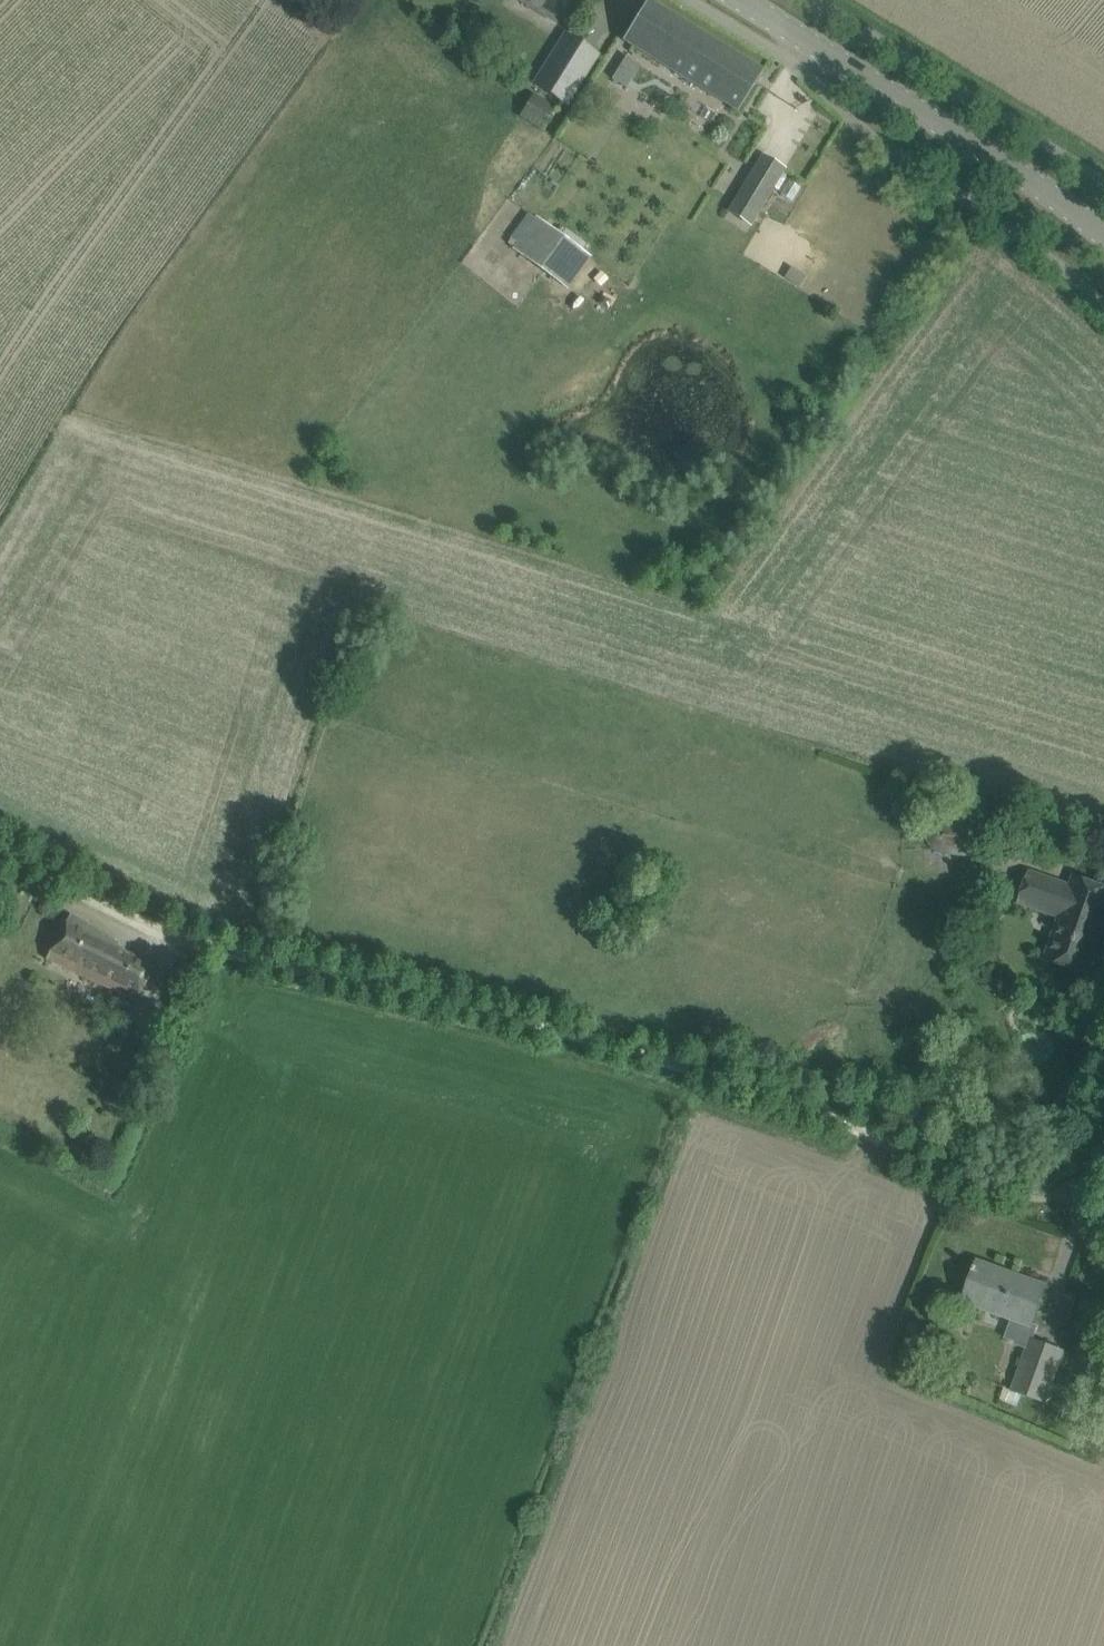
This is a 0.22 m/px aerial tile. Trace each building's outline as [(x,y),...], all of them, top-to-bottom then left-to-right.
[(557,20),(570,0),(525,0),(557,20)] [(624,39),(709,92),(738,109),(762,70),(648,0),(624,39)] [(533,82),(565,103),(598,53),(567,32),(533,82)] [(519,115),(540,129),(555,106),(534,92),(519,115)] [(764,154),(731,208),(752,221),(785,167),(764,154)] [(583,253),(535,218),(513,248),(561,283),(583,253)] [(1066,966),(1087,973),(1103,924),(1103,888),(1075,878),(1073,885),(1031,871),(1020,902),(1061,916),(1046,959),(1066,966)] [(133,1002),(153,967),(116,946),(118,943),(70,914),(45,956),(133,1002)] [(962,1301),(1031,1326),(1045,1286),(978,1261),(976,1267),(974,1267),(962,1301)] [(1013,1390),(1045,1402),(1063,1351),(1031,1340),(1013,1390)]
